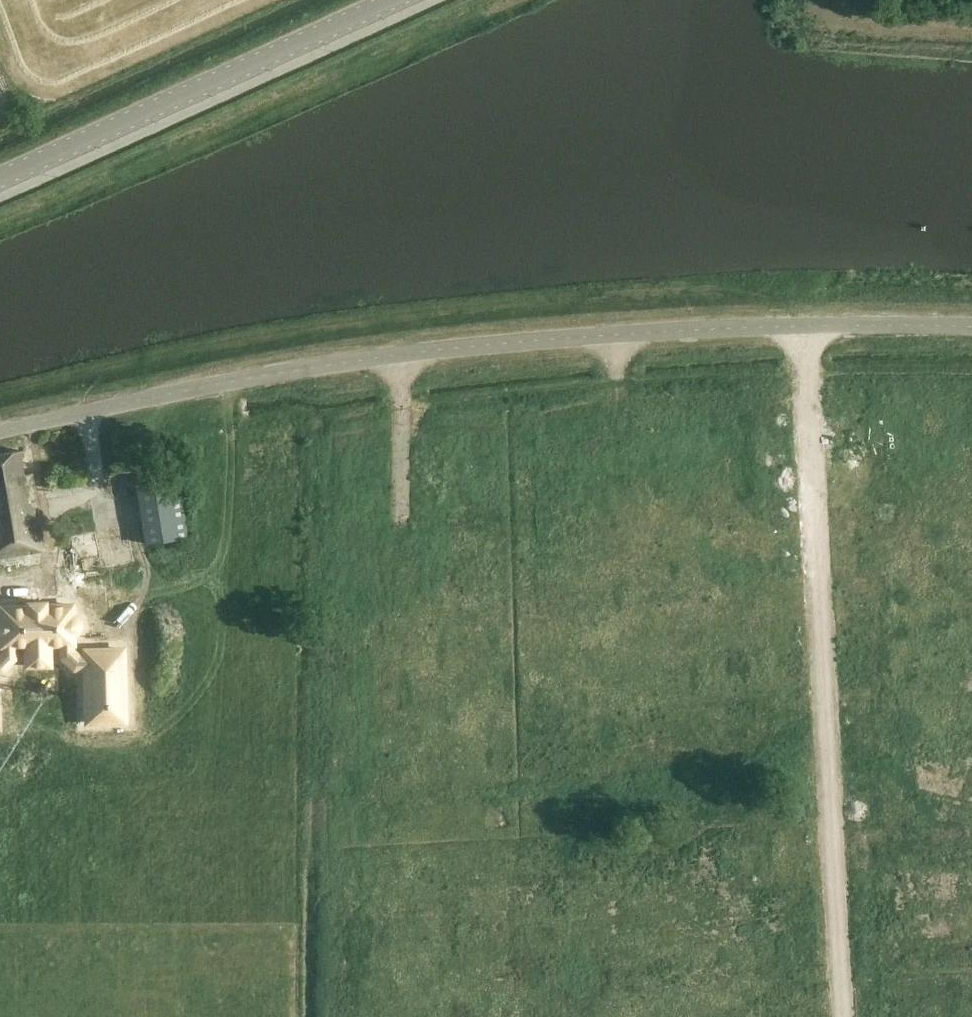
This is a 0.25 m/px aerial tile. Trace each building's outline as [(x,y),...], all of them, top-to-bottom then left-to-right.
[(154,471),(141,471),(140,500),(153,500),(154,471)] [(44,538),(40,521),(30,523),(24,492),(0,497),(0,513),(4,530),(24,525),(28,541),(44,538)] [(2,670),(8,664),(13,658),(13,652),(13,645),(19,645),(26,645),(26,655),(27,666),(38,665),(49,665),(48,655),(48,644),(55,644),(62,644),(62,650),(62,657),(68,662),(74,668),(79,668),(85,668),(86,695),(87,722),(105,722),(124,721),(123,685),(122,649),(103,650),(85,650),(85,653),(85,656),(82,656),(78,656),(75,653),(71,650),(71,647),(71,644),(72,644),(73,643),(72,639),(72,634),(73,634),(73,633),(74,633),(75,633),(75,632),(76,632),(76,631),(77,631),(77,630),(78,630),(78,629),(78,628),(79,628),(79,627),(79,626),(79,625),(79,624),(79,623),(79,622),(78,621),(78,620),(78,619),(77,619),(77,618),(76,618),(76,617),(75,617),(75,616),(74,616),(73,616),(73,615),(72,615),(72,610),(71,605),(69,606),(58,606),(45,606),(45,602),(36,602),(28,603),(28,607),(14,607),(1,607),(1,612),(1,617),(0,618),(0,635),(1,635),(1,636),(2,636),(2,641),(2,645),(3,645),(4,645),(4,648),(4,651),(1,655),(0,656),(0,670),(2,670)] [(954,749),(923,751),(925,795),(957,793),(954,749)]
